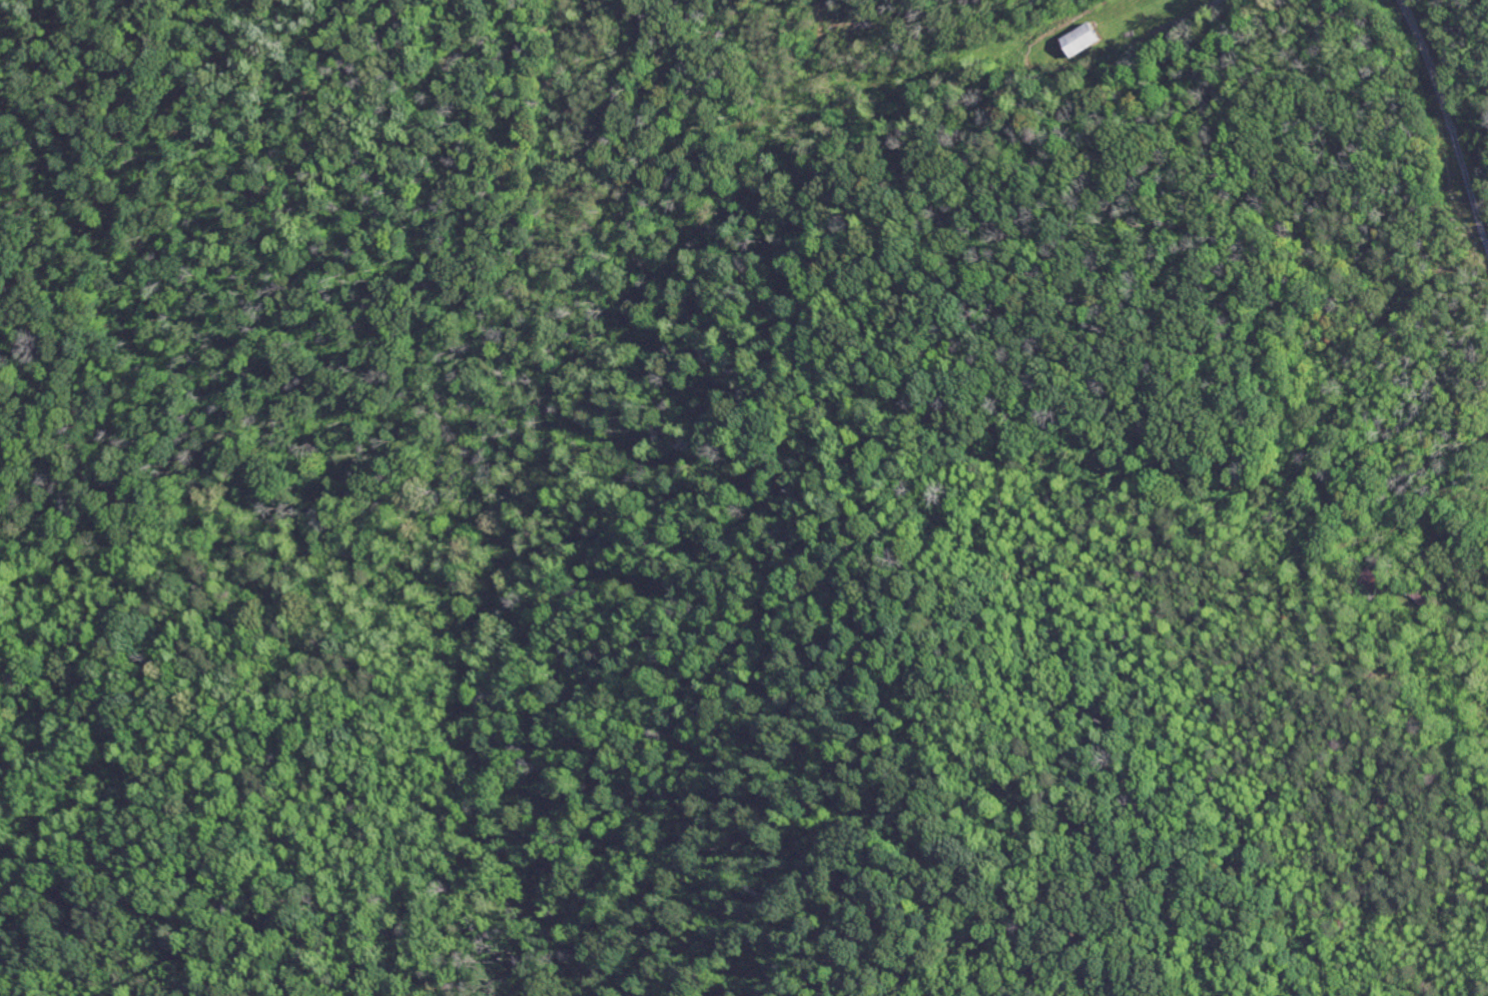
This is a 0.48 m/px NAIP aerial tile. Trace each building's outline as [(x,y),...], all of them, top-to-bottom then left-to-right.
[(1070,59),(1100,43),(1090,24),(1060,39),(1070,59)]
